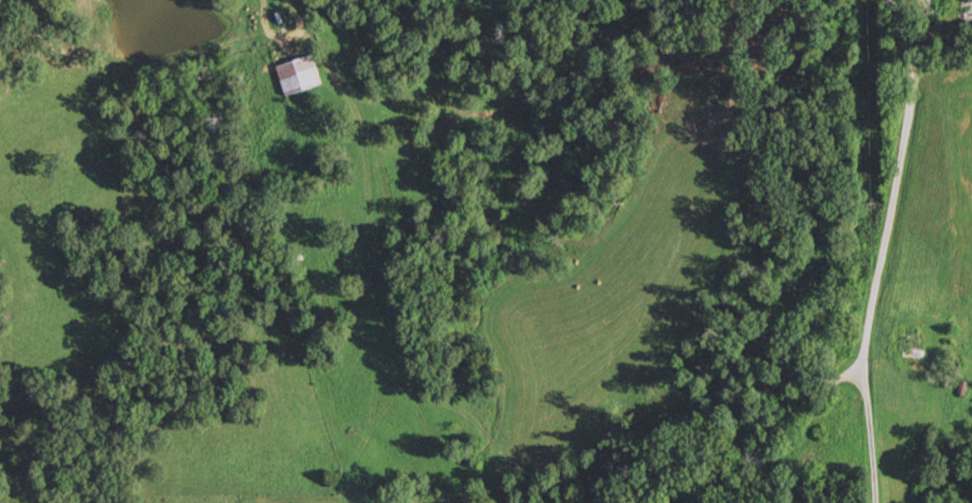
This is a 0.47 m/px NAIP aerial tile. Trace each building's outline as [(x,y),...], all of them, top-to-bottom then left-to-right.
[(322,85),(313,55),(276,66),(285,96),(322,85)] [(924,361),(925,334),(910,333),(908,361),(924,361)]
